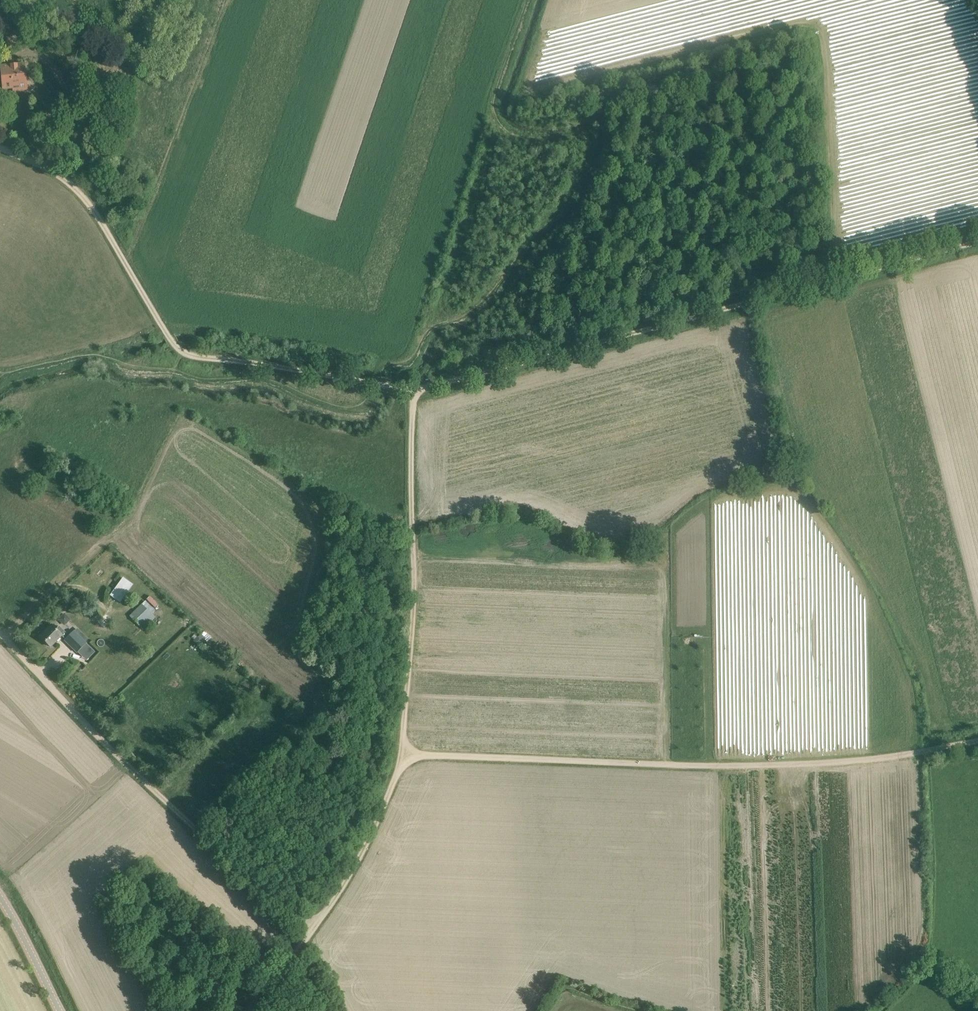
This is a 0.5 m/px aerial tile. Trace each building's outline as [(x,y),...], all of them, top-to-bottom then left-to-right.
[(27,90),(24,64),(10,65),(11,67),(1,68),(3,89),(13,88),(14,92),(27,90)] [(123,578),(111,595),(120,602),(133,585),(123,578)] [(152,613),(155,610),(146,600),(142,603),(152,613)] [(152,613),(142,603),(130,615),(141,627),(153,614),(152,613)] [(99,624),(105,629),(109,625),(104,619),(99,624)] [(59,626),(56,629),(51,625),(41,637),(50,647),(62,635),(66,640),(69,636),(59,626)] [(78,628),(75,631),(86,643),(89,640),(78,628)] [(86,643),(75,631),(69,636),(66,640),(65,640),(77,652),(86,643)] [(198,636),(194,641),(199,645),(203,641),(198,636)]
